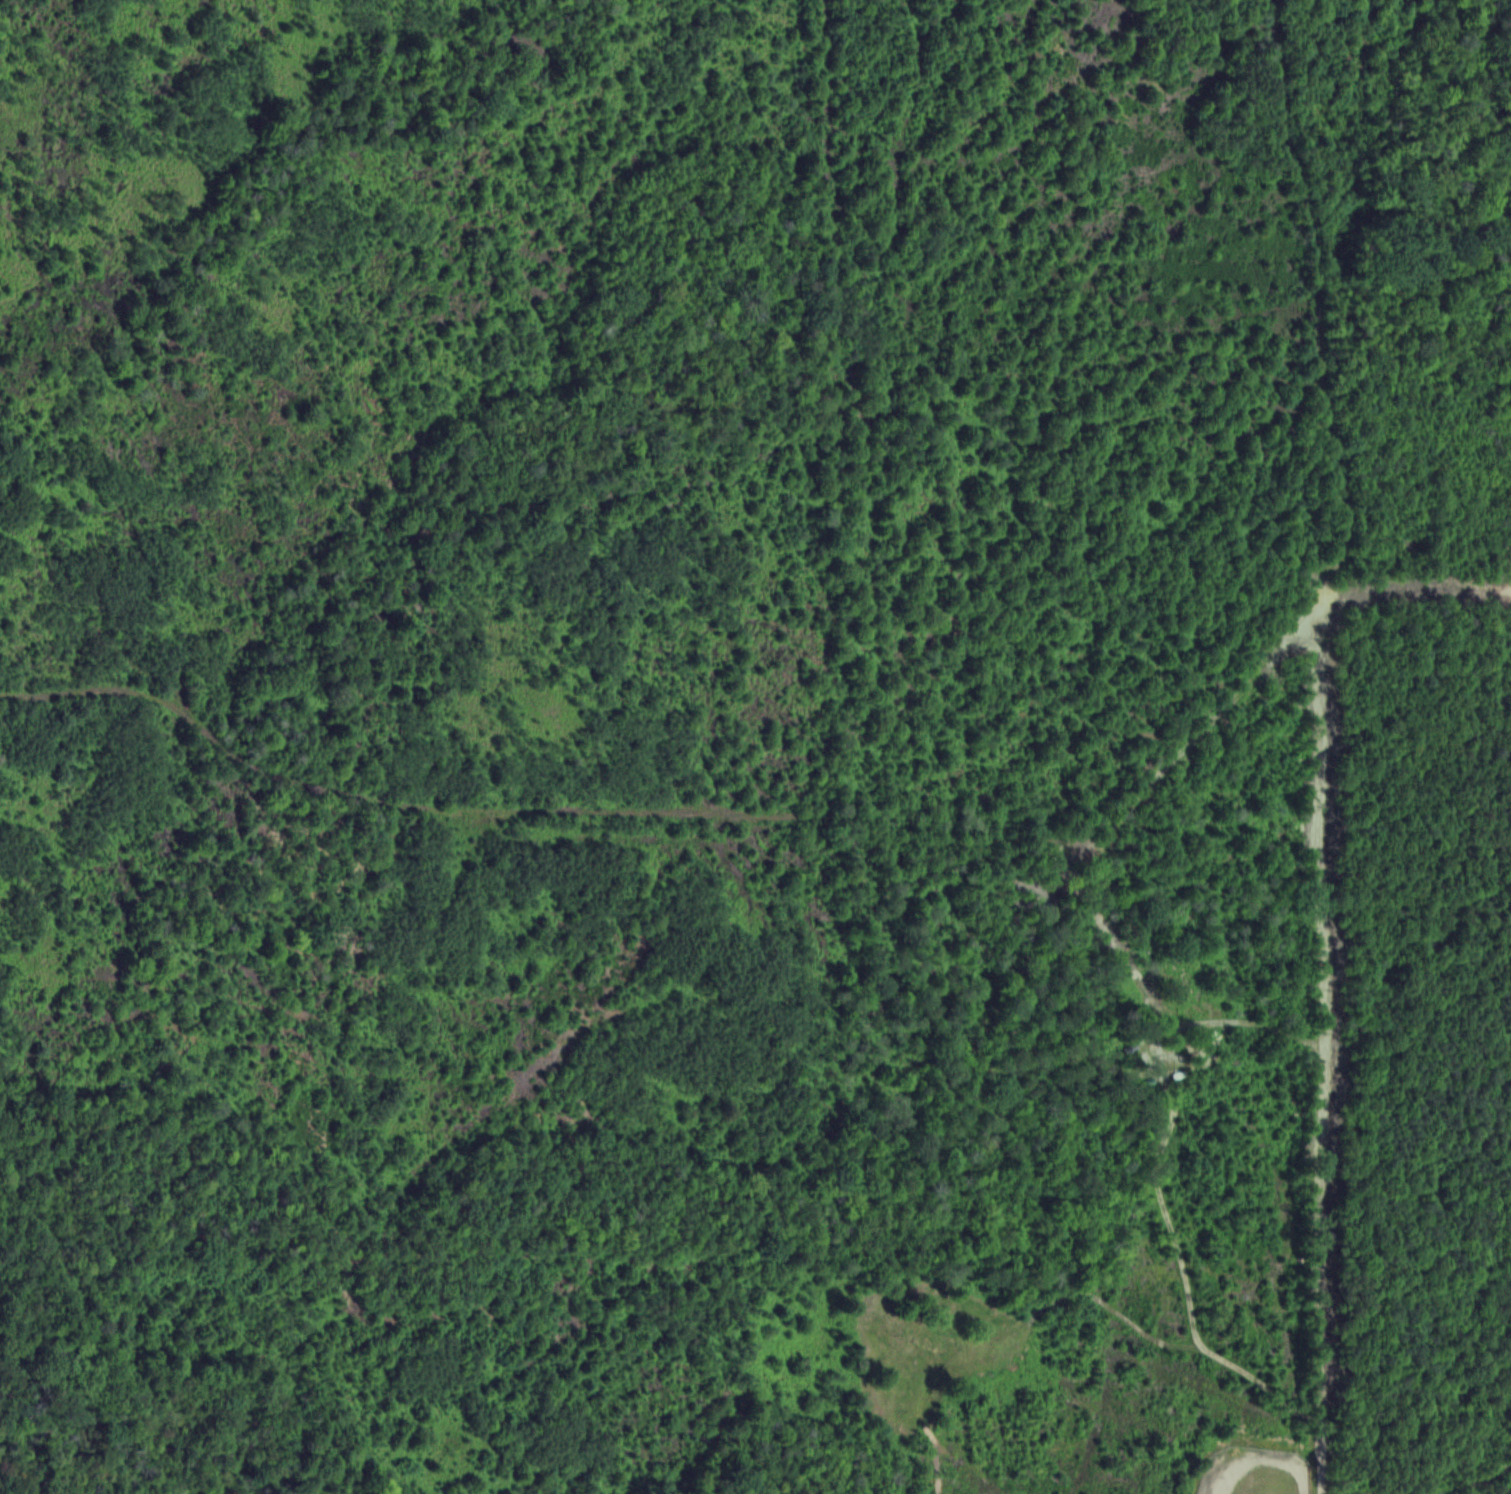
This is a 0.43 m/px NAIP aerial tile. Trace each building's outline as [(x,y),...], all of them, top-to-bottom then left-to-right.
[(1170,1078),(1184,1072),(1178,1059),(1164,1065),(1170,1078)]
